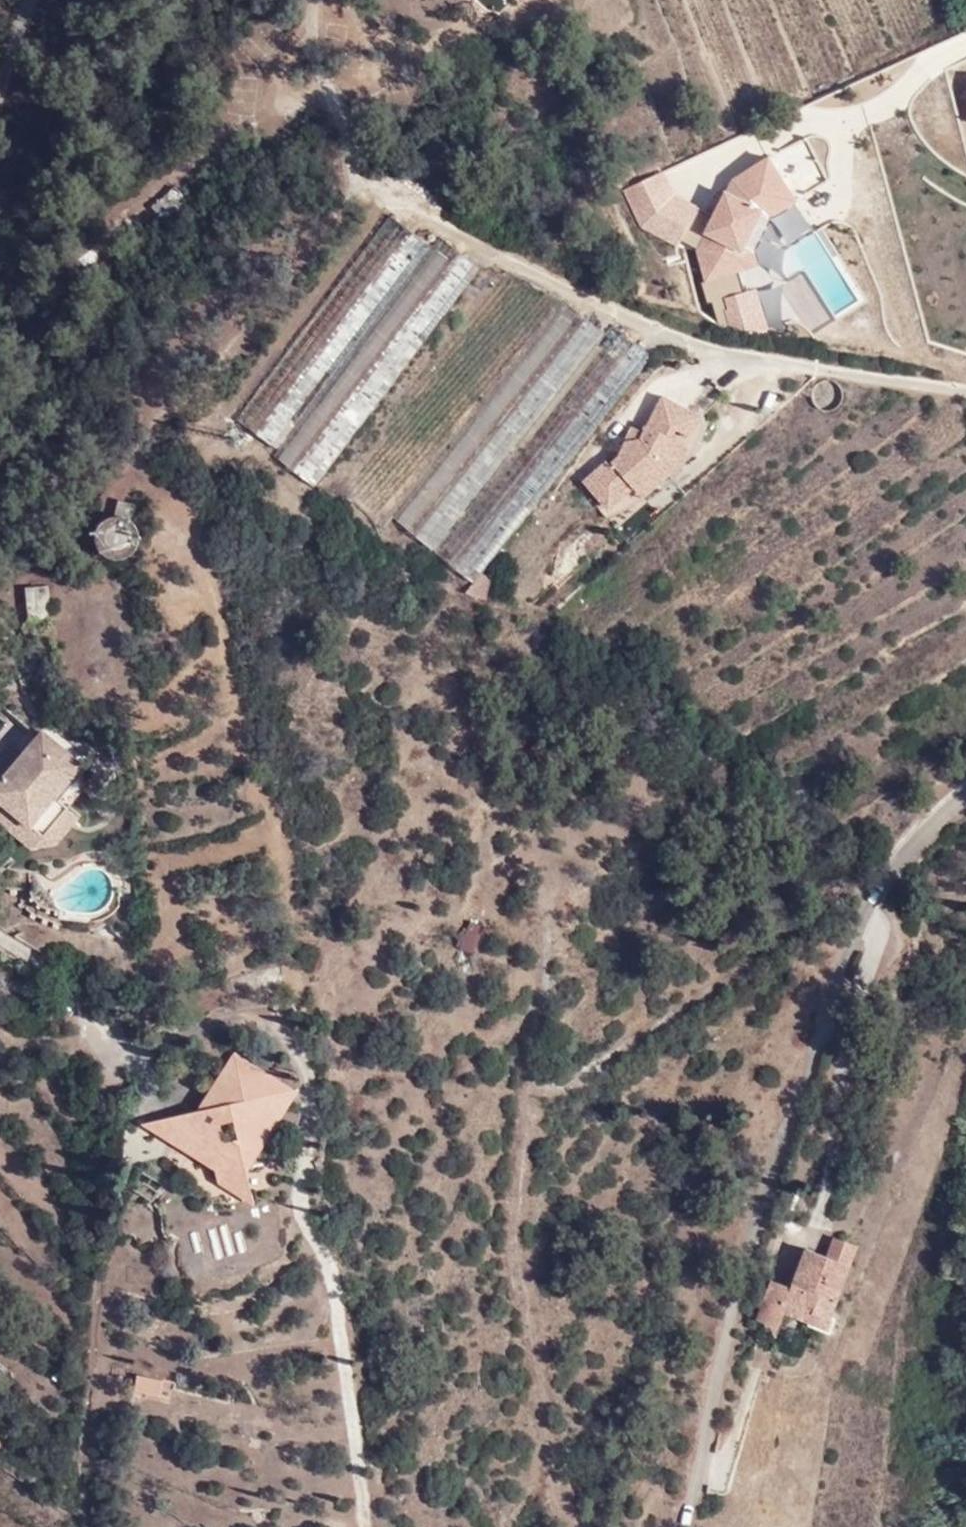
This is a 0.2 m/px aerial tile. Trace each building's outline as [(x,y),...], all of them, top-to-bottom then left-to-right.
[(772,215),(799,200),(772,157),(737,179),(699,247),(707,277),(757,262),(753,250),(772,215)] [(790,174),(796,194),(822,187),(817,167),(790,174)] [(276,446),(430,244),(391,216),(238,418),(276,446)] [(479,265),(440,237),(275,455),(314,484),(479,265)] [(431,548),(602,330),(564,302),(394,517),(431,548)] [(473,582),(652,355),(613,325),(435,551),(473,582)] [(843,403),(841,382),(821,384),(822,405),(843,403)] [(660,466),(675,439),(679,431),(692,437),(703,416),(663,394),(644,430),(631,425),(617,456),(611,463),(607,460),(583,480),(609,511),(660,466)] [(690,446),(675,439),(660,466),(609,511),(604,515),(607,519),(618,515),(640,503),(680,467),(690,446)] [(132,519),(136,505),(118,501),(116,515),(107,518),(100,524),(96,535),(98,545),(104,554),(114,557),(123,556),(135,550),(140,538),(137,526),(132,519)] [(51,616),(47,585),(26,587),(29,618),(51,616)] [(22,754),(0,782),(0,798),(45,835),(67,807),(57,798),(75,776),(33,742),(22,754)] [(22,754),(11,745),(0,758),(0,782),(22,754)] [(30,850),(57,845),(80,818),(67,807),(45,835),(0,798),(0,825),(30,850)] [(272,1076),(281,1115),(298,1090),(232,1049),(192,1110),(209,1107),(208,1099),(228,1071),(239,1069),(241,1073),(257,1069),(259,1079),(272,1076)] [(218,1173),(218,1176),(247,1170),(246,1168),(244,1151),(259,1148),(281,1115),(272,1076),(259,1079),(257,1069),(241,1073),(239,1069),(228,1071),(208,1099),(209,1107),(192,1110),(163,1118),(165,1133),(174,1137),(189,1134),(192,1150),(212,1146),(218,1173)] [(165,1133),(163,1118),(141,1123),(218,1173),(212,1146),(192,1150),(189,1134),(174,1137),(165,1133)] [(254,1206),(247,1170),(218,1176),(220,1184),(254,1206)] [(857,1242),(829,1231),(822,1250),(800,1243),(786,1282),(766,1274),(752,1314),(777,1324),(783,1309),(828,1326),(857,1242)]
